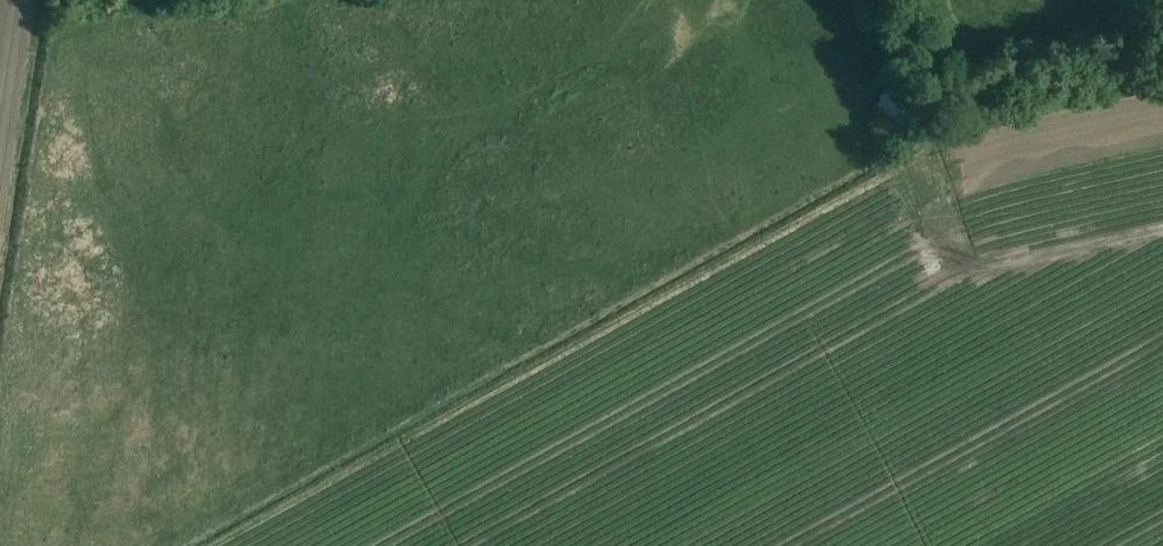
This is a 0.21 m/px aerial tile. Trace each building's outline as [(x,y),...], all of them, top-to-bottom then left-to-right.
[(890,91),(878,96),(890,124),(912,114),(901,90),(892,94),(890,91)]
